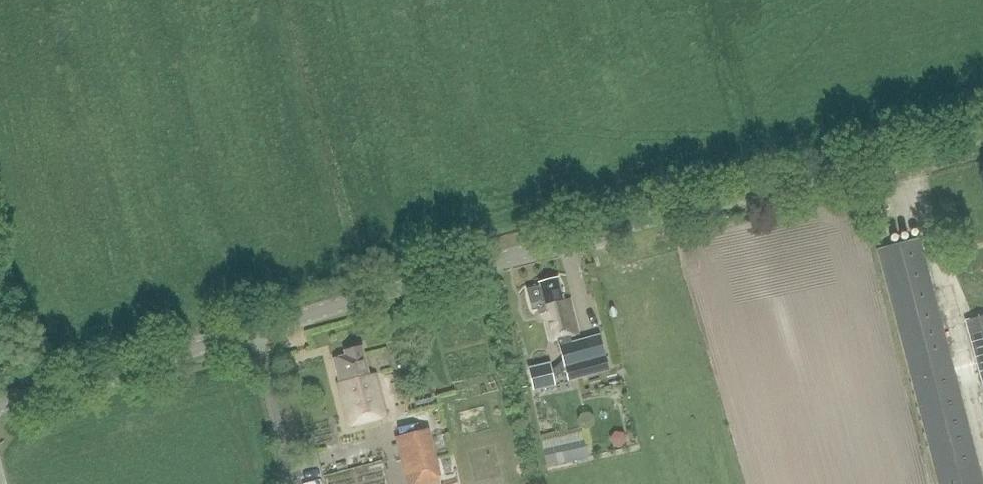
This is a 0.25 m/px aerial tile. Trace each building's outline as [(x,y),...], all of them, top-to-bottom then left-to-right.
[(938,483),(982,483),(982,478),(920,238),(877,249),(938,483)] [(560,341),(565,361),(552,370),(550,363),(528,368),(534,390),(556,385),(554,377),(566,367),(569,380),(594,374),(594,371),(607,368),(599,336),(584,340),(584,341),(572,344),(570,338),(579,335),(570,299),(563,301),(558,279),(539,283),(540,287),(530,290),(534,309),(538,308),(540,315),(541,315),(542,321),(544,321),(549,343),(560,341)] [(965,321),(982,389),(982,316),(965,321)] [(346,356),(334,359),(340,383),(338,384),(349,425),(387,415),(385,408),(378,378),(377,374),(369,375),(362,347),(345,352),(346,356)] [(409,483),(434,483),(444,481),(428,425),(394,435),(409,483)] [(627,441),(624,433),(615,432),(610,439),(613,447),(622,448),(627,441)] [(588,458),(585,447),(545,456),(547,467),(588,458)]
